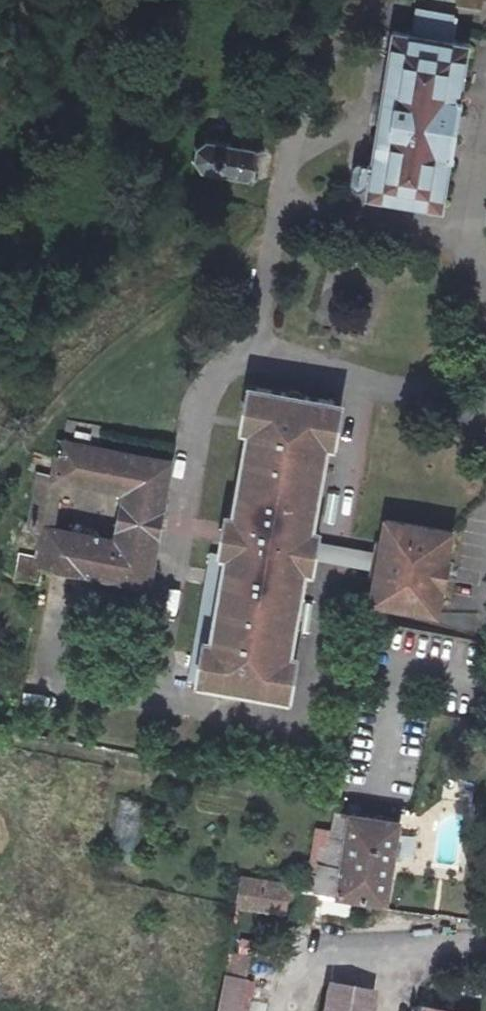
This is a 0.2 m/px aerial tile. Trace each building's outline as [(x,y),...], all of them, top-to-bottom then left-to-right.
[(444,209),(470,43),(393,30),(367,197),(444,209)] [(224,139),(225,122),(190,120),(188,136),(224,139)] [(202,171),(254,179),(259,148),(207,140),(197,148),(195,161),(202,171)] [(320,555),(322,541),(324,529),(318,527),(333,442),(339,443),(347,401),(256,385),(248,428),(255,429),(240,514),(234,512),(227,552),(233,553),(218,640),(212,639),(204,680),(295,696),(302,654),(296,652),(311,567),(318,568),(320,555)] [(56,477),(40,474),(31,527),(47,530),(43,557),(41,565),(150,585),(171,461),(97,448),(101,426),(68,421),(64,442),(63,442),(56,477)] [(380,551),(377,565),(375,577),(383,579),(379,602),(443,614),(458,528),(393,517),(389,541),(382,540),(380,551)] [(320,555),(377,565),(380,551),(322,541),(320,555)] [(41,565),(43,557),(19,553),(15,579),(39,583),(41,565)] [(472,746),(482,745),(481,735),(471,736),(472,746)] [(105,862),(136,868),(147,803),(117,798),(105,862)] [(318,881),(309,880),(307,890),(307,891),(338,896),(386,902),(399,821),(337,811),(334,831),(328,868),(321,866),(318,881)] [(317,828),(309,880),(318,881),(321,866),(328,868),(334,831),(317,828)] [(238,906),(285,914),(289,886),(290,885),(243,876),(238,906)] [(229,954),(224,978),(243,982),(248,957),(229,954)] [(218,1010),(237,1010),(243,982),(224,978),(218,1010)] [(322,1010),(369,1010),(372,996),(326,988),(322,1010)]
